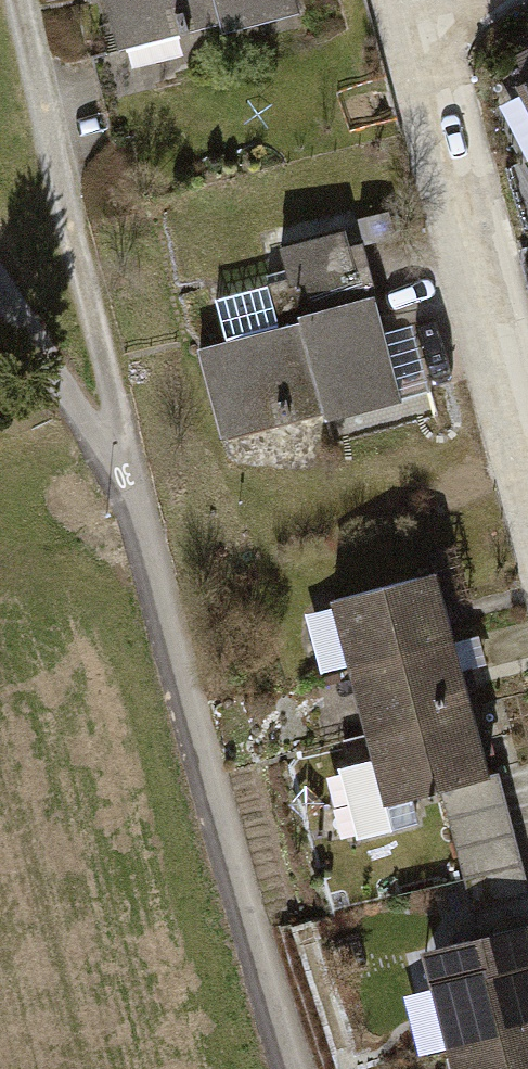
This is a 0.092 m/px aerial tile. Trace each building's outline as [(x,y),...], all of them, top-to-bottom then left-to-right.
[(105,50),(284,12),(281,0),(95,0),(105,50)] [(198,354),(217,438),(394,397),(358,241),(273,260),(290,333),(198,354)] [(337,596),(351,655),(442,633),(427,574),(337,596)] [(351,655),(370,728),(460,706),(442,633),(351,655)] [(351,664),(331,670),(347,730),(368,725),(351,664)] [(478,778),(460,706),(370,728),(388,801),(440,788),(478,778)] [(478,933),(487,967),(527,956),(527,886),(498,773),(478,778),(440,788),(478,933)] [(450,1040),(527,1019),(527,959),(527,956),(487,967),(478,933),(425,947),(450,1040)] [(458,1068),(527,1068),(527,1019),(450,1040),(458,1068)]
